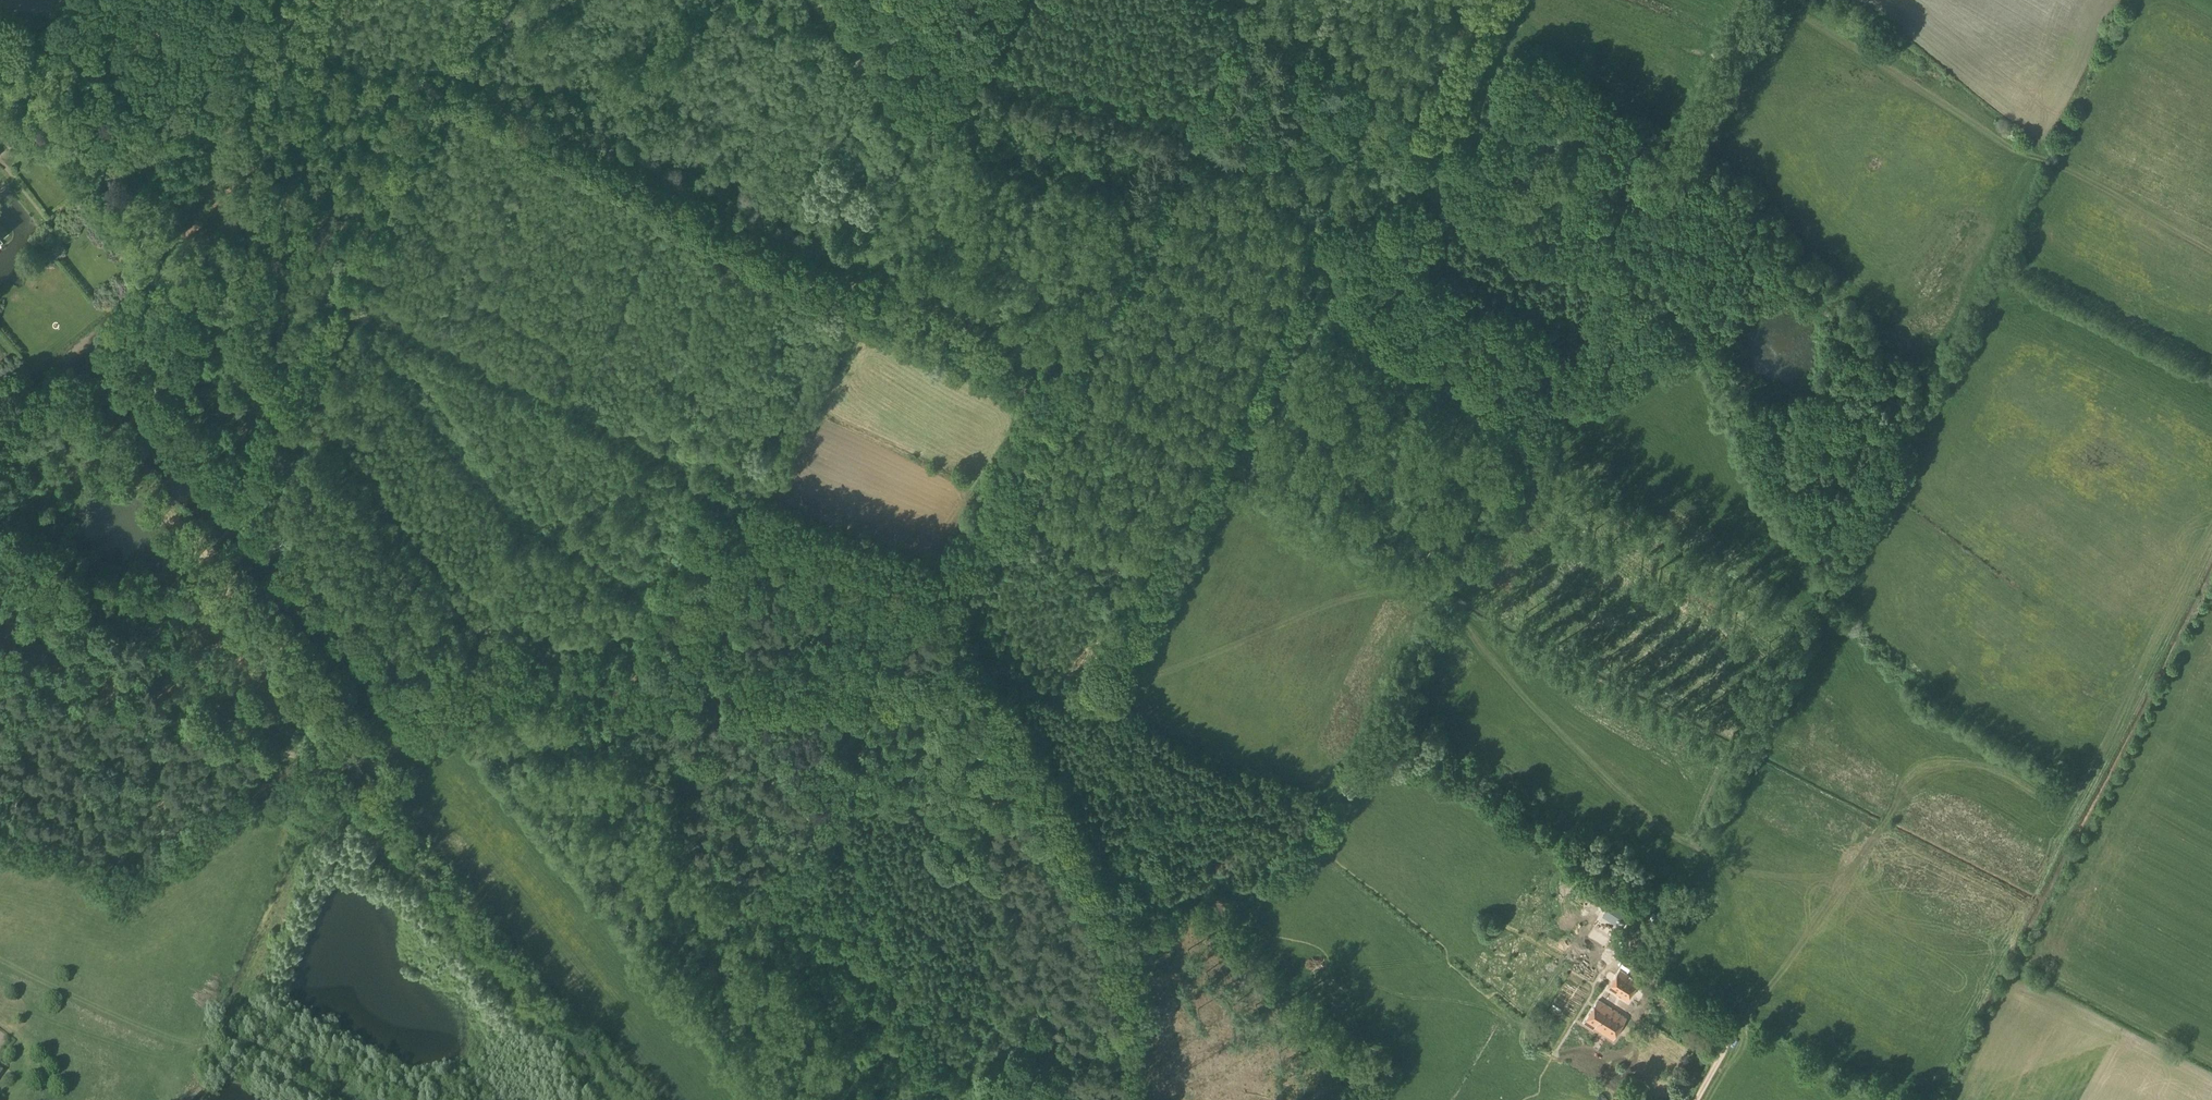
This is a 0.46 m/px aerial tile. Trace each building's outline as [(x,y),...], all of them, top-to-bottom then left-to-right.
[(1621,928),(1634,907),(1615,895),(1602,916),(1621,928)] [(1579,903),(1587,907),(1590,901),(1582,897),(1579,903)] [(1627,1000),(1638,982),(1620,970),(1608,989),(1627,1000)] [(1612,1039),(1626,1018),(1598,1001),(1584,1024),(1592,1029),(1593,1027),(1612,1039)]
